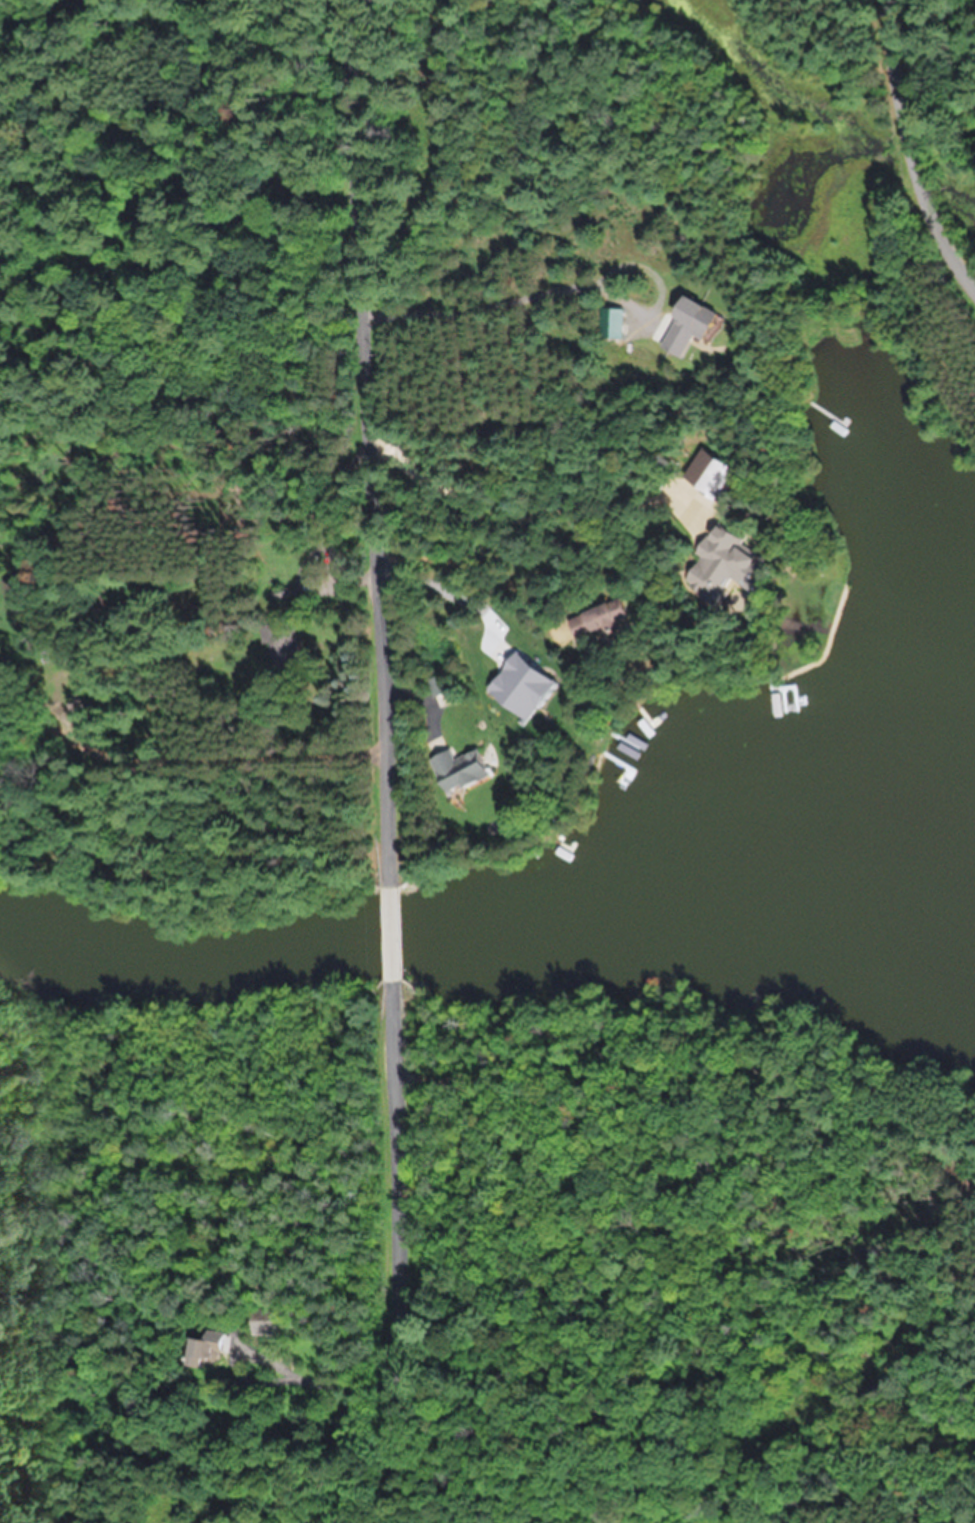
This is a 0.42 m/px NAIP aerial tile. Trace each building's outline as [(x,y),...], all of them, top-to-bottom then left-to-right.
[(682,584),(717,606),(733,580),(747,589),(764,563),(737,547),(742,540),(714,523),(696,552),(700,555),(682,584)] [(627,617),(621,597),(566,615),(574,641),(619,627),(617,620),(627,617)] [(273,644),(273,669),(298,668),(298,623),(263,624),(264,644),(273,644)] [(453,702),(448,673),(430,676),(435,705),(453,702)] [(479,747),(454,757),(450,747),(430,756),(445,792),(490,774),(479,747)] [(249,1311),(250,1334),(286,1333),(285,1309),(249,1311)] [(206,1339),(189,1338),(188,1365),(222,1367),(223,1331),(207,1331),(206,1339)]
